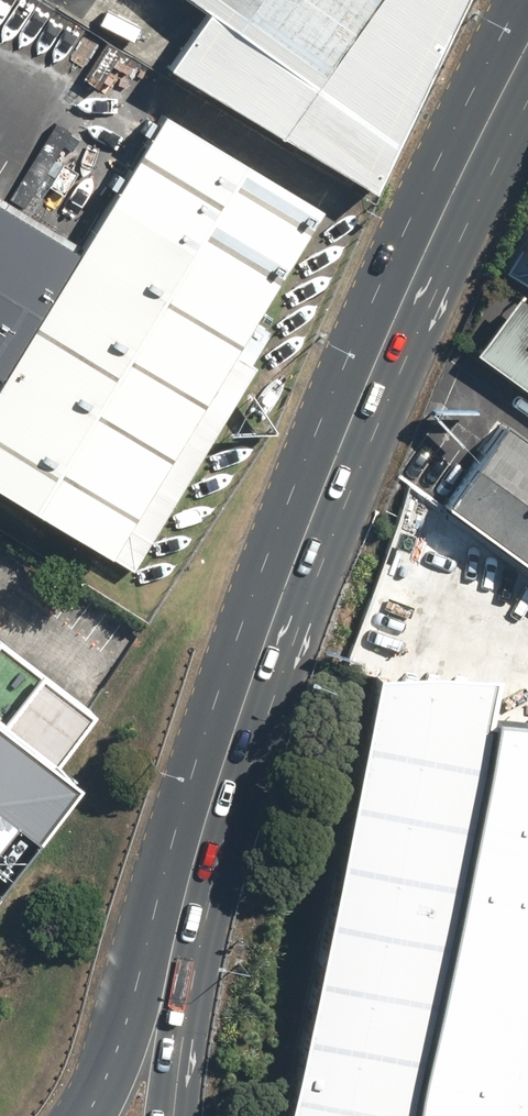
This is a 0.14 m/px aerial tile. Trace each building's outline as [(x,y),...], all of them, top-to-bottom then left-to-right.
[(209,8),(170,66),(381,192),(466,0),(198,0),(209,8)] [(1,377),(0,378),(0,488),(132,567),(254,365),(235,354),(320,208),(160,112),(81,250),(0,202),(0,377),(1,377)] [(519,251),(527,256),(527,237),(519,251)] [(510,295),(467,354),(527,398),(527,308),(510,295)] [(438,507),(527,572),(527,449),(497,426),(438,507)] [(82,698),(0,635),(0,803),(82,698)] [(493,722),(502,676),(438,674),(381,676),(289,1115),(527,1115),(527,723),(493,722)]
